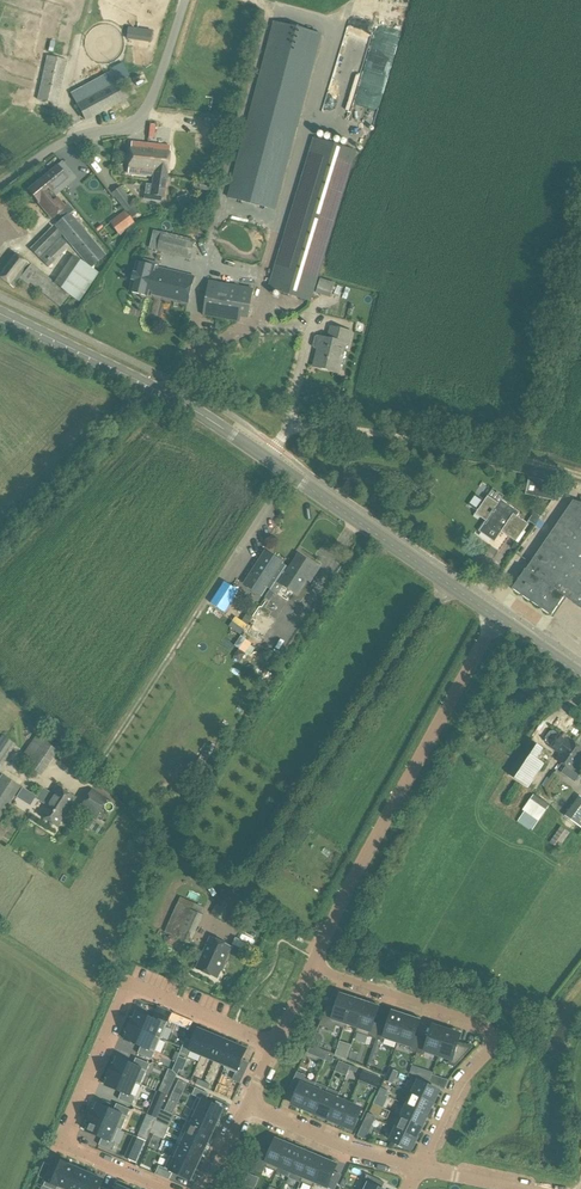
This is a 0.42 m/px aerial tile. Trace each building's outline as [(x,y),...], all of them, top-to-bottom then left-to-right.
[(276,210),(322,35),(274,22),(228,197),(276,210)] [(122,39),(147,40),(147,30),(123,29),(122,39)] [(66,49),(69,32),(62,31),(59,48),(66,49)] [(47,56),(37,100),(57,104),(66,60),(47,56)] [(137,71),(125,76),(128,83),(140,78),(137,71)] [(350,91),(341,90),(341,105),(349,105),(350,91)] [(86,101),(77,105),(86,121),(94,116),(86,101)] [(342,119),(345,113),(336,109),(333,115),(342,119)] [(311,301),(356,152),(314,139),(268,288),(311,301)] [(128,173),(153,177),(163,178),(163,175),(164,175),(169,146),(131,142),(128,173)] [(62,162),(41,179),(51,190),(56,196),(72,183),(67,177),(71,174),(62,162)] [(146,184),(144,199),(161,201),(161,196),(164,197),(167,175),(164,175),(163,175),(163,178),(153,177),(152,185),(146,184)] [(51,190),(41,179),(28,190),(51,218),(58,212),(62,218),(54,225),(89,267),(104,255),(70,213),(73,210),(67,204),(64,206),(51,190)] [(200,189),(212,191),(214,183),(201,181),(200,189)] [(129,198),(120,205),(130,218),(139,211),(129,198)] [(111,224),(119,235),(133,224),(125,214),(111,224)] [(52,225),(29,248),(39,258),(61,236),(61,235),(52,225)] [(162,233),(158,251),(190,259),(195,240),(162,233)] [(61,236),(39,258),(48,267),(49,266),(52,262),(68,246),(65,243),(66,242),(66,241),(61,236)] [(13,288),(30,265),(11,251),(0,267),(0,279),(13,288)] [(79,260),(69,275),(78,282),(88,289),(98,274),(79,260)] [(137,263),(130,292),(151,297),(152,295),(188,303),(194,276),(155,267),(156,263),(144,260),(143,264),(137,263)] [(70,296),(39,271),(30,283),(60,307),(70,296)] [(321,280),(317,294),(331,298),(335,284),(321,280)] [(208,281),(202,315),(204,316),(239,322),(240,317),(248,319),(253,288),(208,281)] [(317,338),(314,347),(316,349),(319,350),(315,366),(338,372),(345,344),(348,345),(348,343),(351,332),(332,327),(329,339),(322,337),(319,337),(317,338)] [(553,483),(529,477),(525,494),(552,500),(553,500),(558,492),(551,490),(553,483)] [(477,494),(469,505),(477,511),(476,514),(486,521),(483,525),(479,531),(495,542),(499,536),(502,532),(516,542),(529,524),(514,514),(517,510),(501,499),(498,504),(488,497),(485,500),(477,494)] [(512,589),(552,616),(565,597),(580,608),(580,503),(574,501),(526,570),(526,569),(512,589)] [(535,525),(540,517),(535,513),(529,522),(535,525)] [(266,551),(245,583),(261,594),(274,575),(283,580),(281,583),(297,594),(315,566),(299,555),(290,569),(282,563),(283,562),(266,551)] [(224,613),(238,591),(224,582),(210,603),(224,613)] [(248,624),(253,617),(247,613),(242,621),(248,624)] [(546,739),(546,743),(551,746),(560,753),(556,759),(555,759),(561,763),(566,767),(562,773),(575,782),(580,773),(580,748),(574,743),(569,740),(568,741),(559,734),(555,731),(550,732),(546,739)] [(0,738),(0,766),(14,745),(1,736),(0,738)] [(42,738),(31,755),(38,760),(33,768),(48,777),(64,752),(42,738)] [(521,783),(543,749),(531,741),(508,775),(521,783)] [(531,767),(526,780),(543,788),(549,775),(531,767)] [(0,778),(0,816),(19,787),(2,775),(0,778)] [(44,789),(36,800),(44,805),(38,815),(55,826),(74,798),(57,787),(52,794),(44,789)] [(90,790),(79,807),(96,818),(106,800),(90,790)] [(533,795),(523,809),(539,820),(549,806),(533,795)] [(565,816),(580,828),(580,797),(579,795),(565,816)] [(561,827),(550,842),(558,848),(569,832),(561,827)] [(191,944),(203,915),(202,915),(191,910),(179,938),(191,944)] [(211,938),(196,968),(216,978),(220,970),(224,962),(231,947),(211,938)] [(346,1022),(353,1000),(341,995),(336,1010),(328,1007),(319,1025),(335,1031),(336,1026),(344,1029),(346,1023),(346,1022)] [(358,1026),(366,1004),(353,1000),(346,1022),(346,1023),(357,1027),(358,1027),(358,1026)] [(376,1039),(380,1025),(374,1023),(378,1008),(366,1004),(358,1026),(358,1027),(357,1027),(356,1032),(376,1039)] [(132,1019),(130,1026),(161,1039),(172,1013),(157,1007),(152,1019),(137,1013),(134,1020),(132,1019)] [(398,1042),(406,1018),(392,1013),(388,1028),(380,1025),(376,1039),(383,1042),(384,1038),(398,1042)] [(417,1053),(421,1039),(414,1037),(419,1022),(406,1018),(398,1042),(411,1046),(410,1050),(417,1053)] [(129,1033),(125,1040),(141,1047),(138,1054),(152,1060),(161,1039),(130,1026),(127,1032),(129,1033)] [(439,1055),(447,1031),(433,1027),(429,1041),(421,1039),(417,1053),(424,1055),(426,1051),(439,1055)] [(186,1039),(180,1053),(187,1056),(190,1050),(202,1056),(211,1035),(198,1029),(193,1042),(186,1039)] [(454,1067),(473,1047),(472,1047),(470,1049),(457,1044),(460,1036),(447,1031),(439,1055),(451,1060),(450,1064),(455,1065),(453,1067),(454,1067)] [(211,1035),(202,1056),(214,1061),(222,1040),(211,1035)] [(222,1040),(214,1061),(225,1065),(224,1068),(225,1068),(234,1045),(222,1040)] [(234,1045),(225,1068),(237,1073),(233,1080),(241,1083),(250,1064),(242,1061),(247,1050),(234,1045)] [(326,1060),(328,1056),(329,1053),(324,1050),(320,1058),(326,1060)] [(113,1065),(110,1071),(141,1085),(150,1064),(136,1058),(133,1065),(118,1059),(115,1066),(113,1065)] [(168,1069),(166,1075),(175,1079),(176,1077),(177,1075),(172,1071),(168,1069)] [(109,1079),(106,1086),(122,1093),(119,1100),(132,1105),(136,1098),(130,1096),(136,1083),(141,1085),(110,1071),(107,1078),(109,1079)] [(363,1071),(359,1080),(368,1083),(372,1074),(363,1071)] [(305,1110),(313,1089),(315,1084),(303,1079),(305,1076),(296,1072),(290,1087),(298,1090),(292,1104),(305,1110)] [(438,1091),(416,1080),(410,1093),(412,1094),(413,1094),(433,1103),(438,1091)] [(198,1098),(192,1110),(218,1122),(224,1109),(206,1101),(209,1094),(196,1088),(192,1095),(198,1098)] [(317,1115),(325,1094),(313,1089),(305,1110),(317,1115)] [(329,1120),(337,1099),(339,1094),(328,1089),(325,1094),(317,1115),(329,1120)] [(413,1094),(412,1094),(407,1105),(427,1115),(433,1103),(413,1094)] [(341,1125),(349,1104),(337,1099),(329,1120),(341,1125)] [(93,1111),(91,1117),(119,1129),(122,1130),(128,1117),(131,1110),(117,1104),(114,1111),(98,1104),(95,1111),(93,1111)] [(353,1130),(362,1109),(349,1104),(341,1125),(353,1130)] [(373,1104),(369,1112),(378,1116),(382,1108),(373,1104)] [(427,1115),(407,1105),(402,1117),(422,1126),(427,1115)] [(187,1121),(212,1133),(218,1122),(192,1110),(187,1121)] [(376,1117),(368,1114),(362,1127),(370,1131),(376,1117)] [(90,1124),(86,1131),(102,1138),(99,1145),(113,1151),(116,1144),(113,1143),(119,1129),(91,1117),(88,1124),(90,1124)] [(422,1126),(402,1117),(396,1129),(416,1138),(422,1126)] [(187,1121),(181,1133),(207,1145),(212,1133),(187,1121)] [(416,1138),(396,1129),(390,1141),(398,1145),(398,1146),(402,1148),(403,1147),(410,1150),(416,1138)] [(186,1136),(181,1147),(202,1157),(207,1145),(181,1133),(186,1136)] [(156,1142),(151,1140),(148,1146),(153,1148),(156,1150),(158,1145),(157,1145),(156,1144),(156,1142)] [(261,1150),(252,1168),(262,1173),(265,1167),(277,1172),(279,1167),(288,1145),(276,1140),(270,1154),(261,1150)] [(291,1172),(300,1150),(288,1145),(279,1167),(291,1172)] [(170,1156),(176,1159),(196,1168),(202,1157),(181,1147),(176,1158),(170,1156)] [(303,1176),(312,1155),(300,1150),(291,1172),(289,1177),(301,1182),(303,1177),(303,1176)] [(315,1182),(324,1160),(312,1155),(303,1176),(303,1177),(301,1182),(313,1188),(315,1182)] [(68,1165),(68,1164),(55,1159),(52,1166),(45,1163),(39,1177),(46,1180),(43,1186),(50,1188),(58,1188),(68,1165)] [(159,1166),(156,1174),(169,1180),(173,1172),(187,1179),(190,1180),(196,1168),(176,1159),(170,1171),(159,1166)] [(334,1172),(337,1166),(324,1160),(315,1182),(327,1187),(331,1188),(336,1188),(341,1175),(334,1172)] [(79,1170),(68,1165),(58,1188),(59,1188),(71,1188),(79,1170)] [(91,1175),(79,1170),(71,1188),(85,1188),(91,1175)] [(360,1188),(382,1188),(385,1183),(367,1174),(360,1188)] [(101,1187),(103,1180),(91,1175),(85,1188),(106,1188),(101,1187)]
